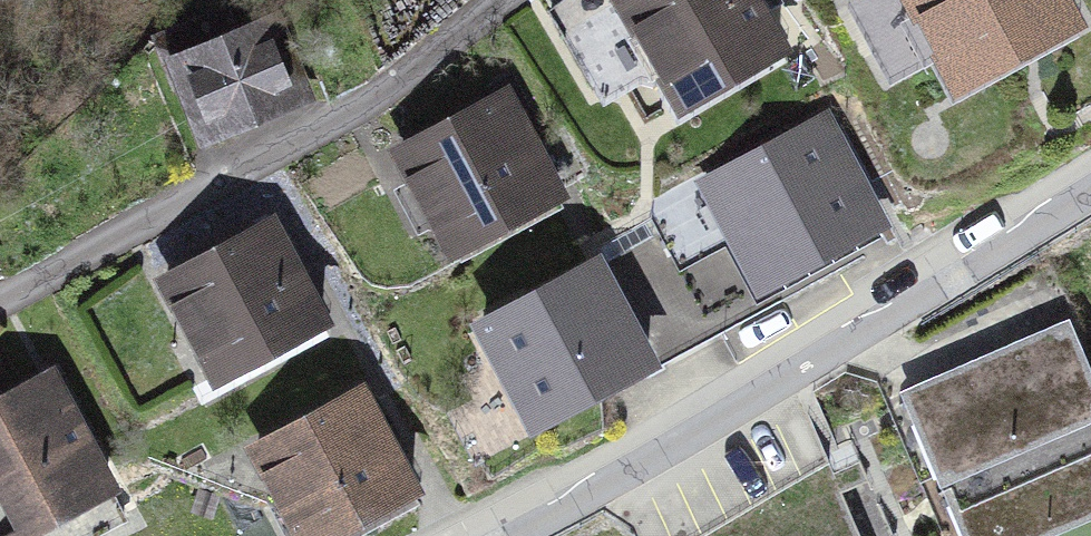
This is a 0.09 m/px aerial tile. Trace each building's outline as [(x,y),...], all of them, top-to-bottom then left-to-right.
[(589,7),(661,136),(791,64),(755,0),(602,0),(589,7)] [(955,99),(1087,25),(1073,0),(900,0),(955,99)] [(292,5),(154,59),(185,136),(322,82),(292,5)] [(499,85),(383,150),(450,270),(566,206),(499,85)] [(823,116),(685,193),(756,319),(894,242),(823,116)] [(284,221),(168,285),(225,387),(341,323),(284,221)] [(608,251),(483,320),(540,423),(665,353),(608,251)] [(873,421),(921,535),(1090,535),(1090,458),(1046,350),(873,421)] [(0,411),(0,486),(28,535),(105,535),(164,503),(86,363),(0,411)] [(257,450),(305,535),(364,535),(436,496),(373,385),(257,450)] [(717,535),(884,535),(846,466),(717,535)]
